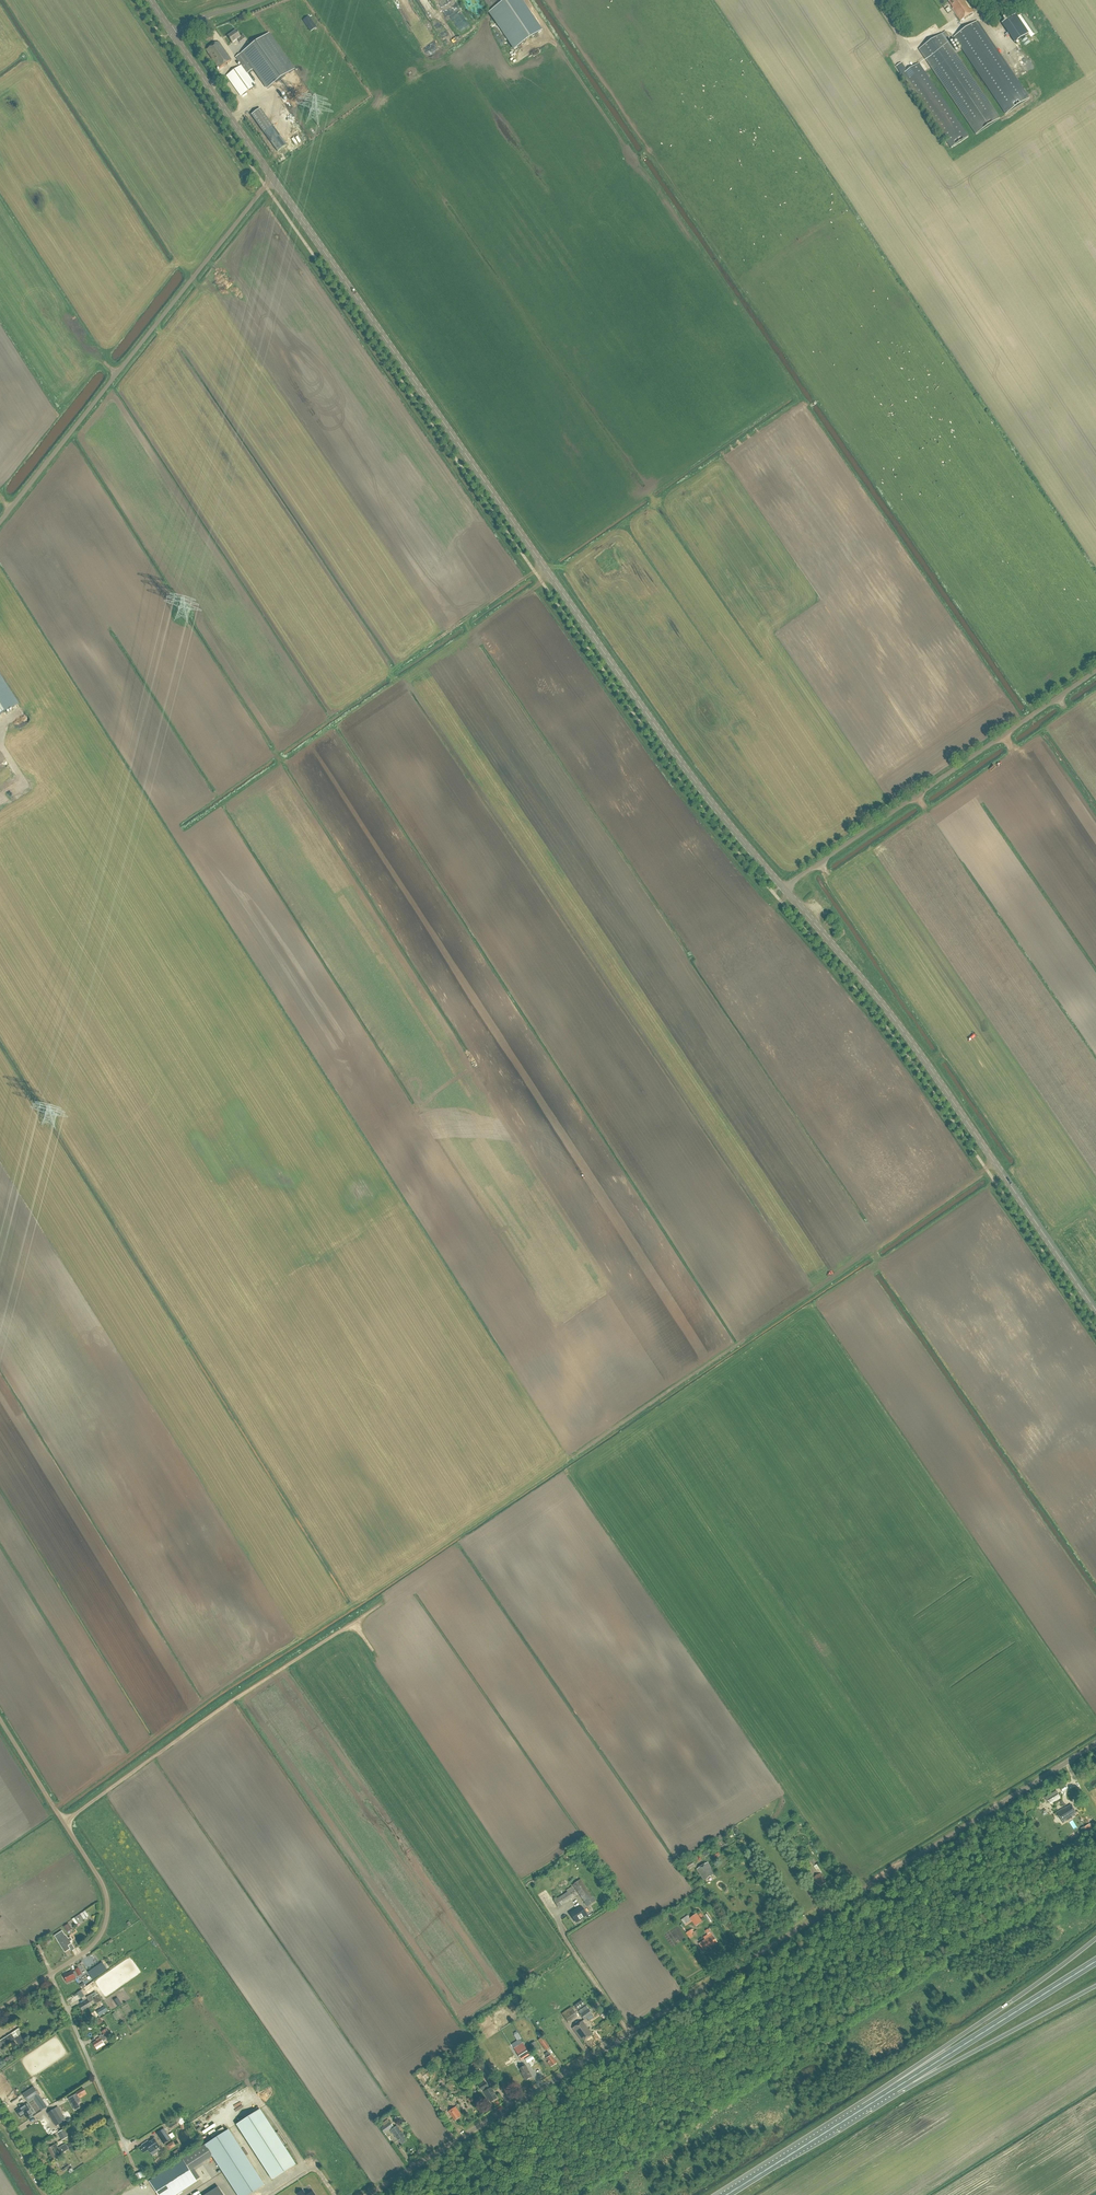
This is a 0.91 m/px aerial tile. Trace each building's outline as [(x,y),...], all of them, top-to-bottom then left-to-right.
[(541,32),(520,0),(484,0),(492,11),(489,13),(514,50),(541,32)] [(948,2),(953,8),(952,9),(960,22),(974,13),(965,0),(951,0),(948,2)] [(944,7),(949,13),(952,10),(947,4),(944,7)] [(1015,43),(1029,34),(1016,15),(1002,24),(1015,43)] [(303,21),(311,32),(316,29),(308,18),(303,21)] [(977,22),(954,38),(1006,115),(1029,99),(977,22)] [(240,37),(236,31),(228,37),(232,43),(238,39),(240,43),(245,39),(243,35),(240,37)] [(976,135),(1000,119),(946,40),(949,38),(946,33),(943,35),(943,34),(920,50),(976,135)] [(294,70),(268,34),(235,57),(241,66),(226,76),(240,96),(255,86),(247,74),(253,69),(267,89),(294,70)] [(219,69),(231,60),(219,42),(206,51),(219,69)] [(951,149),(968,137),(919,64),(908,72),(902,63),(896,67),(951,149)] [(1023,65),(1017,67),(1020,75),(1026,73),(1023,65)] [(260,129),(263,133),(272,127),(269,123),(260,129)] [(18,704),(0,677),(0,716),(18,704)] [(822,907),(817,911),(816,910),(813,912),(819,919),(826,913),(822,907)] [(1059,1794),(1048,1800),(1050,1804),(1061,1798),(1059,1794)] [(1076,1813),(1071,1805),(1065,1808),(1063,1809),(1056,1813),(1063,1823),(1075,1815),(1074,1814),(1076,1813)] [(1084,1827),(1088,1833),(1094,1829),(1090,1823),(1084,1827)] [(687,1871),(696,1865),(692,1860),(684,1866),(687,1871)] [(704,1880),(715,1874),(707,1862),(697,1869),(704,1880)] [(819,1875),(813,1867),(805,1872),(808,1877),(813,1875),(815,1877),(813,1878),(819,1887),(826,1883),(821,1874),(819,1875)] [(580,1879),(572,1885),(576,1890),(578,1894),(585,1903),(593,1898),(580,1879)] [(558,1908),(577,1895),(574,1890),(572,1887),(566,1890),(567,1892),(554,1901),(558,1908)] [(578,1922),(580,1920),(581,1919),(586,1915),(581,1907),(570,1914),(576,1922),(578,1922)] [(76,1925),(89,1916),(85,1910),(72,1919),(76,1925)] [(695,1926),(702,1922),(697,1914),(690,1918),(695,1926)] [(65,1935),(62,1931),(55,1936),(58,1940),(57,1940),(65,1952),(70,1949),(71,1951),(75,1949),(70,1941),(72,1940),(70,1938),(68,1939),(66,1935),(65,1935)] [(713,1935),(699,1943),(704,1951),(717,1942),(713,1935)] [(107,1969),(103,1963),(100,1965),(88,1972),(93,1979),(107,1969)] [(82,1975),(78,1968),(75,1970),(75,1971),(73,1972),(72,1971),(64,1975),(67,1982),(78,1977),(78,1976),(82,1975)] [(118,2006),(122,2004),(118,1997),(114,2000),(118,2006)] [(88,2000),(79,2005),(83,2011),(91,2006),(90,2003),(88,2000)] [(574,2005),(577,2010),(585,2005),(581,2000),(574,2005)] [(596,2009),(600,2016),(607,2012),(602,2005),(596,2009)] [(591,2015),(592,2014),(588,2009),(585,2006),(578,2011),(580,2015),(584,2020),(587,2018),(591,2015)] [(99,2010),(97,2012),(100,2016),(102,2015),(108,2011),(105,2007),(99,2010)] [(568,2023),(578,2016),(575,2012),(571,2007),(562,2013),(568,2023)] [(584,2040),(591,2035),(589,2033),(590,2032),(582,2021),(572,2028),(580,2040),(583,2038),(584,2040)] [(97,2041),(93,2044),(97,2050),(105,2045),(103,2042),(107,2039),(106,2037),(110,2035),(107,2029),(102,2032),(104,2035),(96,2040),(97,2041)] [(0,2050),(3,2048),(15,2041),(20,2048),(28,2043),(22,2033),(14,2038),(11,2034),(0,2040),(0,2050)] [(545,2050),(550,2048),(545,2040),(542,2037),(538,2040),(545,2050)] [(535,2052),(540,2049),(535,2041),(530,2044),(535,2052)] [(521,2060),(530,2054),(522,2043),(514,2048),(516,2053),(521,2060)] [(550,2055),(548,2052),(544,2054),(547,2057),(546,2058),(548,2062),(547,2062),(551,2067),(557,2063),(551,2055),(550,2055)] [(525,2080),(531,2076),(526,2068),(527,2068),(525,2065),(520,2068),(522,2072),(521,2073),(525,2080)] [(485,2082),(479,2085),(482,2090),(484,2089),(485,2091),(484,2092),(490,2102),(497,2098),(493,2092),(494,2092),(491,2088),(488,2089),(487,2087),(488,2087),(485,2082)] [(28,2103),(35,2098),(39,2095),(35,2088),(24,2096),(28,2103)] [(73,2096),(69,2098),(71,2102),(75,2109),(79,2107),(77,2103),(81,2101),(79,2098),(87,2094),(83,2088),(76,2092),(77,2094),(73,2096)] [(47,2107),(39,2095),(35,2098),(42,2110),(47,2107)] [(25,2104),(16,2110),(20,2118),(25,2114),(27,2117),(32,2113),(31,2111),(30,2110),(32,2109),(28,2103),(26,2105),(25,2104)] [(55,2109),(48,2113),(56,2126),(62,2122),(65,2120),(58,2107),(55,2109)] [(454,2121),(461,2117),(460,2115),(461,2115),(455,2107),(448,2111),(454,2121)] [(272,2180),(296,2165),(262,2108),(237,2123),(272,2180)] [(182,2116),(176,2119),(180,2125),(185,2122),(182,2116)] [(381,2128),(384,2133),(387,2131),(393,2127),(390,2122),(381,2128)] [(404,2136),(397,2126),(390,2130),(394,2135),(396,2137),(395,2137),(398,2140),(399,2140),(402,2144),(406,2141),(403,2136),(404,2136)] [(223,2127),(211,2135),(213,2139),(226,2131),(223,2127)] [(161,2130),(156,2133),(164,2144),(169,2141),(175,2137),(172,2133),(169,2136),(164,2128),(161,2130)] [(62,2140),(68,2137),(63,2129),(58,2132),(62,2140)] [(159,2147),(155,2140),(150,2143),(148,2141),(141,2145),(142,2146),(140,2148),(143,2153),(148,2149),(151,2153),(156,2149),(159,2147)] [(170,2150),(176,2145),(173,2140),(166,2144),(170,2150)] [(58,2148),(56,2144),(48,2149),(53,2158),(62,2154),(69,2149),(66,2145),(66,2144),(58,2148)] [(165,2159),(163,2155),(155,2160),(158,2166),(162,2164),(161,2161),(165,2159)] [(149,2181),(158,2194),(176,2194),(197,2181),(196,2181),(190,2171),(182,2159),(149,2181)] [(194,2168),(190,2171),(196,2181),(200,2178),(194,2168)] [(135,2173),(137,2179),(146,2177),(145,2171),(135,2173)] [(218,2187),(206,2194),(223,2194),(218,2187)]
